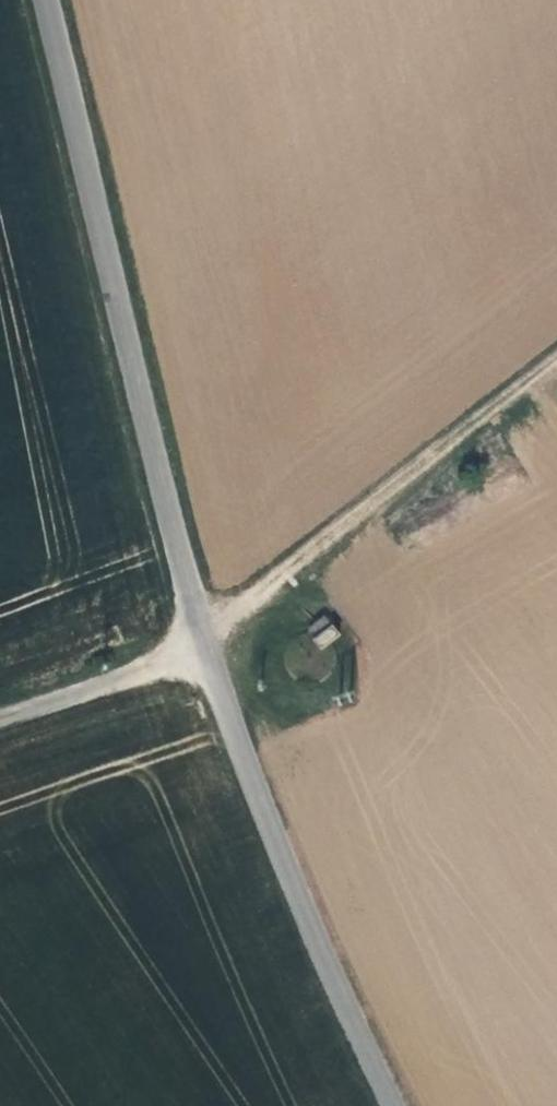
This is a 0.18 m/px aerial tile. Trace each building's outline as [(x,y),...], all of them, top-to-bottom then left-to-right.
[(307,625),(318,648),(339,638),(328,615),(307,625)]
